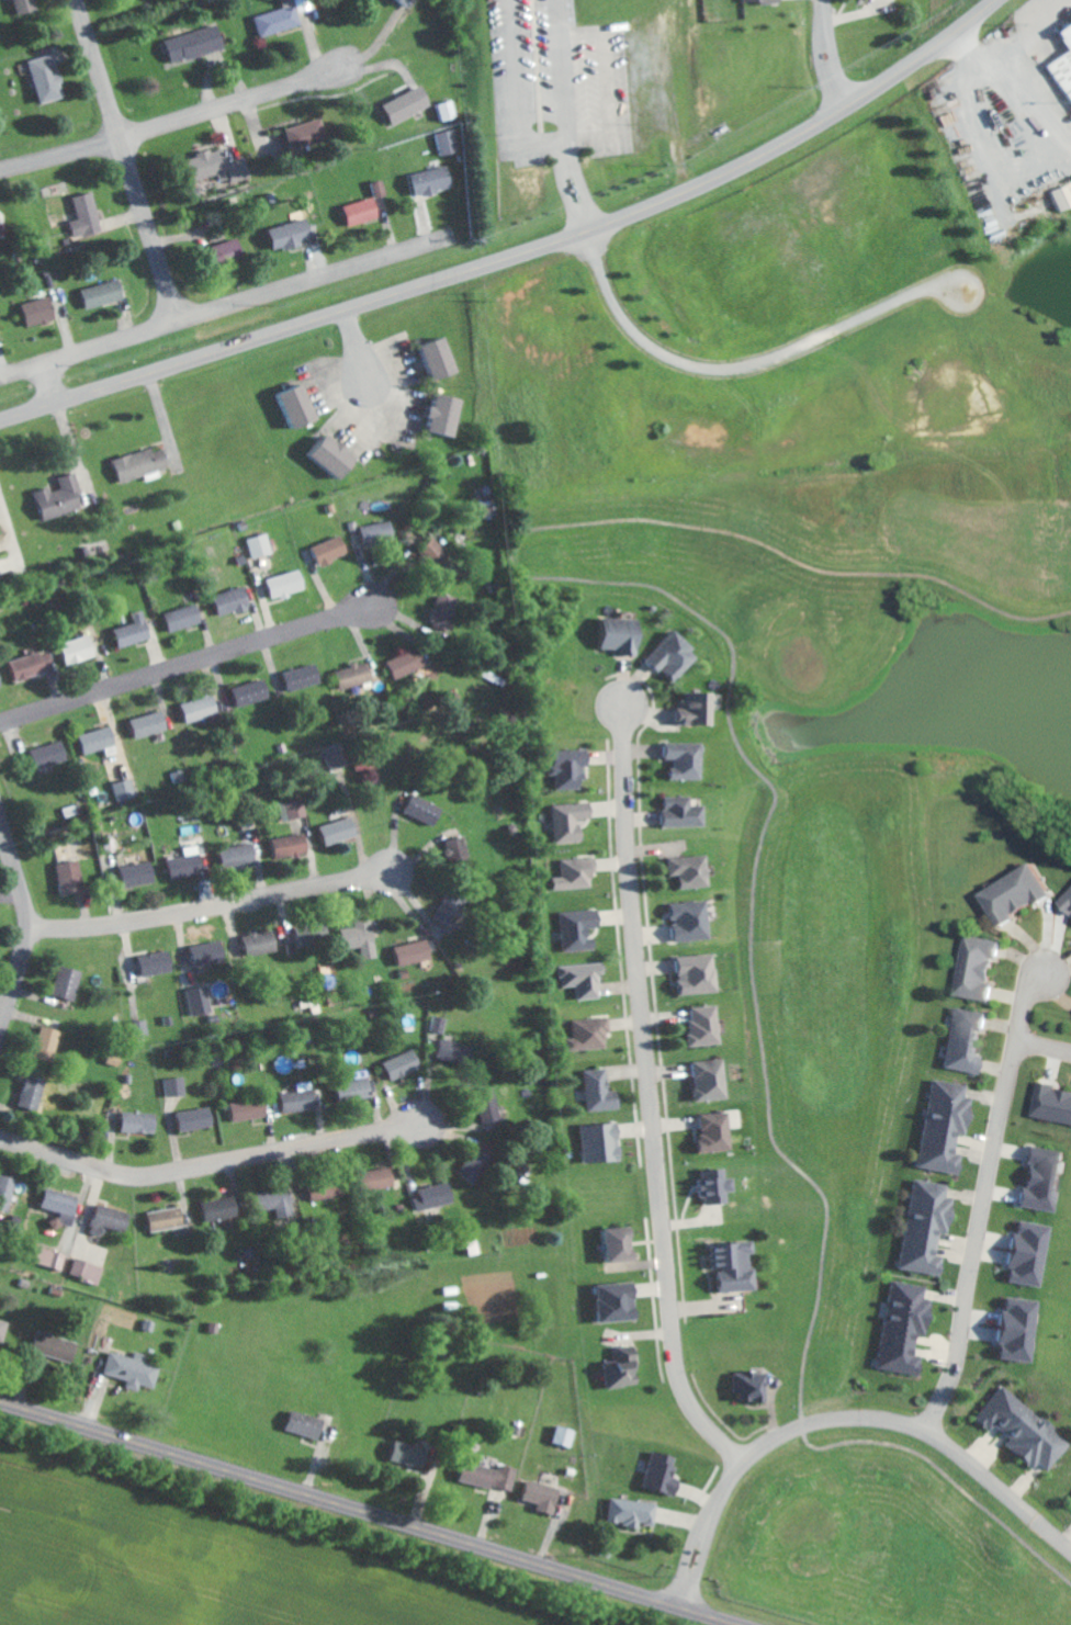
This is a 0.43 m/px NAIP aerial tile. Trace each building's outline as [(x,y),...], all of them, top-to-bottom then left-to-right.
[(23,15),(42,9),(39,0),(18,0),(23,15)] [(262,35),(302,26),(297,0),(288,0),(290,8),(257,15),(262,35)] [(1049,25),(1064,51),(1044,62),(1070,109),(1070,12),(1049,25)] [(168,38),(173,62),(228,50),(222,25),(168,38)] [(67,97),(62,82),(63,81),(55,54),(31,61),(44,103),(67,97)] [(385,101),(393,123),(432,108),(425,87),(385,101)] [(439,104),(443,121),(457,117),(453,100),(439,104)] [(331,136),(324,116),(283,131),(291,151),(331,136)] [(440,155),(460,152),(457,130),(436,133),(440,155)] [(196,181),(216,176),(219,185),(251,177),(247,158),(230,163),(226,147),(190,157),(196,181)] [(417,196),(456,188),(451,165),(413,173),(417,196)] [(374,196),(340,208),(348,229),(384,216),(377,198),(387,194),(382,179),(370,184),(374,196)] [(1070,205),(1070,181),(1045,190),(1053,212),(1070,205)] [(94,192),(74,197),(81,227),(71,230),(73,240),(104,232),(94,192)] [(271,228),(278,252),(305,244),(304,240),(313,237),(308,218),(271,228)] [(248,254),(242,236),(214,246),(221,264),(248,254)] [(89,309),(127,298),(122,278),(83,289),(89,309)] [(58,319),(52,296),(24,304),(31,327),(58,319)] [(439,380),(464,372),(451,337),(427,346),(439,380)] [(298,429),(322,420),(309,384),(285,393),(298,429)] [(467,398),(440,393),(433,431),(460,435),(467,398)] [(329,431),(312,452),(346,480),(363,459),(329,431)] [(166,449),(156,452),(154,447),(115,459),(122,482),(172,467),(166,449)] [(87,508),(77,473),(60,478),(62,486),(38,493),(45,519),(87,508)] [(482,504),(498,500),(494,485),(478,488),(482,504)] [(396,542),(395,522),(364,524),(365,543),(396,542)] [(254,558),(275,554),(271,534),(250,537),(254,558)] [(351,554),(343,535),(314,547),(322,566),(351,554)] [(13,574),(8,555),(0,558),(0,577),(13,574)] [(309,591),(304,570),(270,578),(275,598),(309,591)] [(222,616),(253,609),(249,587),(217,594),(222,616)] [(434,629),(455,630),(457,596),(436,595),(434,629)] [(172,632),(205,622),(199,603),(166,614),(172,632)] [(121,647),(153,640),(147,610),(134,613),(137,624),(117,628),(121,647)] [(604,617),(601,647),(620,648),(620,652),(640,653),(641,619),(604,617)] [(643,663),(656,676),(668,664),(668,665),(663,670),(673,679),(695,657),(688,652),(691,648),(674,632),(643,663)] [(69,665),(99,656),(92,634),(62,644),(69,665)] [(56,668),(50,649),(12,662),(19,681),(56,668)] [(426,668),(420,649),(388,659),(393,677),(426,668)] [(335,672),(342,691),(375,679),(369,660),(335,672)] [(285,672),(291,691),(323,682),(318,663),(285,672)] [(235,688),(241,708),(273,698),(267,678),(235,688)] [(713,726),(714,693),(680,692),(678,725),(713,726)] [(222,713),(216,694),(184,704),(190,723),(222,713)] [(134,718),(138,737),(171,731),(167,712),(134,718)] [(82,736),(88,755),(119,744),(113,725),(82,736)] [(38,768),(66,761),(61,742),(33,750),(38,768)] [(704,779),(704,743),(664,742),(663,759),(673,760),(673,779),(704,779)] [(350,766),(343,744),(326,750),(333,771),(350,766)] [(589,751),(551,752),(552,775),(560,775),(560,789),(587,788),(586,765),(589,765),(589,751)] [(115,784),(120,802),(139,797),(134,778),(115,784)] [(446,807),(413,794),(406,812),(439,826),(446,807)] [(693,796),(668,797),(668,809),(662,810),(663,828),(708,827),(708,805),(693,806),(693,796)] [(308,816),(305,798),(281,803),(284,820),(308,816)] [(557,806),(559,842),(586,840),(585,824),(580,824),(580,819),(594,817),(594,805),(557,806)] [(328,845),(360,836),(355,817),(323,825),(328,845)] [(282,858),(310,855),(308,834),(279,836),(282,858)] [(446,840),(449,859),(464,856),(461,837),(446,840)] [(257,863),(255,844),(220,848),(222,867),(257,863)] [(205,874),(204,855),(171,857),(172,876),(205,874)] [(672,858),(674,874),(683,874),(684,887),(711,884),(709,856),(672,858)] [(566,877),(556,878),(556,890),(595,888),(594,879),(597,879),(597,870),(600,870),(599,859),(565,860),(566,877)] [(87,889),(82,860),(59,865),(64,893),(87,889)] [(158,883),(155,861),(123,866),(126,887),(158,883)] [(1021,905),(1029,900),(1031,903),(1049,892),(1029,862),(1003,879),(1021,905)] [(1021,905),(1011,912),(1014,915),(996,925),(978,895),(1003,879),(1021,905)] [(1060,902),(1070,890),(1070,912),(1060,902)] [(469,901),(451,892),(439,919),(457,927),(469,901)] [(674,904),(710,900),(714,937),(678,941),(676,924),(678,924),(678,918),(675,919),(674,904)] [(600,909),(562,911),(564,951),(597,949),(596,938),(590,938),(590,927),(601,927),(600,909)] [(363,947),(364,959),(378,958),(374,918),(357,920),(358,928),(345,929),(347,949),(363,947)] [(319,922),(294,926),(297,948),(326,943),(325,936),(321,936),(319,922)] [(280,951),(276,929),(244,934),(248,957),(280,951)] [(989,970),(991,959),(995,960),(999,940),(965,934),(958,963),(989,970)] [(435,958),(430,939),(397,948),(402,967),(435,958)] [(198,968),(226,960),(220,940),(192,948),(198,968)] [(145,977),(175,971),(171,950),(141,956),(145,977)] [(680,957),(718,953),(722,991),(686,994),(684,977),(686,977),(685,972),(683,972),(680,957)] [(562,967),(564,988),(580,986),(581,1000),(606,998),(602,963),(562,967)] [(989,970),(987,981),(991,981),(987,1001),(952,994),(958,963),(989,970)] [(77,1000),(85,971),(63,965),(55,994),(77,1000)] [(193,1016),(213,1013),(209,987),(189,990),(193,1016)] [(690,1008),(694,1047),(724,1044),(721,1005),(690,1008)] [(976,1042),(978,1032),(982,1032),(985,1014),(951,1006),(946,1037),(976,1042)] [(432,1029),(445,1033),(449,1019),(436,1015),(432,1029)] [(612,1017),(575,1019),(576,1038),(569,1038),(570,1051),(610,1048),(609,1033),(613,1033),(612,1017)] [(150,1021),(133,1021),(133,1035),(150,1035),(150,1021)] [(37,1056),(56,1061),(64,1030),(44,1026),(37,1056)] [(434,1056),(464,1065),(470,1046),(439,1037),(434,1056)] [(976,1042),(974,1053),(978,1054),(974,1074),(939,1068),(946,1037),(976,1042)] [(392,1079),(423,1070),(417,1050),(386,1060),(392,1079)] [(730,1100),(728,1060),(695,1061),(696,1089),(692,1090),(692,1101),(730,1100)] [(589,1111),(623,1109),(622,1091),(611,1092),(610,1069),(587,1070),(589,1111)] [(51,1080),(34,1073),(22,1101),(39,1108),(51,1080)] [(168,1098),(188,1095),(185,1077),(165,1080),(168,1098)] [(338,1091),(340,1104),(375,1097),(371,1078),(353,1081),(354,1088),(338,1091)] [(927,1080),(922,1109),(966,1118),(970,1099),(960,1097),(961,1086),(927,1080)] [(1066,1092),(1056,1090),(1056,1086),(1036,1082),(1030,1117),(1060,1122),(1066,1092)] [(318,1110),(316,1091),(284,1093),(285,1112),(318,1110)] [(1066,1092),(1070,1093),(1070,1124),(1060,1122),(1066,1092)] [(235,1121),(268,1118),(266,1098),(233,1101),(235,1121)] [(504,1119),(498,1099),(479,1103),(485,1124),(504,1119)] [(179,1111),(181,1131),(215,1128),(213,1108),(179,1111)] [(916,1138),(922,1109),(966,1118),(962,1133),(952,1132),(949,1144),(916,1138)] [(159,1113),(125,1113),(125,1132),(159,1133),(159,1113)] [(732,1113),(699,1115),(701,1153),(734,1151),(732,1113)] [(584,1126),(587,1161),(622,1159),(619,1124),(584,1126)] [(916,1138),(911,1169),(954,1177),(958,1158),(948,1155),(949,1144),(916,1138)] [(458,1169),(474,1183),(498,1157),(482,1142),(458,1169)] [(1023,1176),(1025,1166),(1022,1165),(1025,1146),(1060,1152),(1053,1183),(1023,1176)] [(369,1171),(373,1190),(396,1186),(392,1167),(369,1171)] [(726,1167),(702,1171),(703,1178),(698,1180),(700,1198),(707,1197),(708,1205),(730,1203),(729,1192),(736,1190),(735,1178),(728,1180),(726,1167)] [(2,1174),(0,1181),(0,1198),(14,1202),(20,1179),(2,1174)] [(1023,1176),(1021,1187),(1017,1187),(1013,1206),(1048,1212),(1053,1183),(1023,1176)] [(909,1180),(903,1209),(947,1218),(950,1198),(940,1197),(943,1186),(909,1180)] [(457,1204),(451,1181),(414,1190),(420,1213),(457,1204)] [(340,1182),(308,1189),(311,1203),(344,1195),(340,1182)] [(262,1190),(266,1221),(298,1217),(294,1186),(262,1190)] [(83,1198),(50,1189),(44,1208),(60,1213),(57,1224),(74,1230),(83,1198)] [(209,1221),(242,1216),(239,1197),(206,1202),(209,1221)] [(134,1215),(101,1203),(91,1231),(104,1236),(107,1227),(127,1234),(134,1215)] [(150,1213),(154,1232),(187,1225),(183,1205),(150,1213)] [(898,1238),(903,1209),(947,1218),(944,1233),(933,1232),(931,1244),(898,1238)] [(1004,1250),(1041,1256),(1047,1226),(1015,1219),(1012,1232),(1007,1231),(1004,1250)] [(612,1264),(638,1260),(634,1226),(608,1230),(612,1264)] [(898,1238),(891,1268),(934,1277),(938,1257),(928,1255),(931,1244),(898,1238)] [(760,1290),(758,1269),(752,1270),(751,1255),(756,1254),(755,1241),(713,1244),(715,1270),(716,1270),(718,1293),(760,1290)] [(58,1269),(63,1252),(46,1248),(42,1264),(58,1269)] [(1004,1250),(1041,1256),(1035,1287),(1003,1280),(1005,1268),(1001,1267),(1004,1250)] [(72,1275),(101,1284),(107,1267),(78,1258),(72,1275)] [(890,1279),(884,1309),(928,1318),(932,1298),(922,1296),(924,1286),(890,1279)] [(600,1284),(602,1322),(639,1320),(637,1282),(600,1284)] [(992,1324),(1029,1330),(1034,1299),(1001,1294),(999,1307),(994,1306),(992,1324)] [(879,1338),(884,1309),(928,1318),(925,1333),(914,1331),(912,1344),(879,1338)] [(12,1323),(0,1319),(0,1342),(6,1343),(12,1323)] [(992,1324),(1029,1330),(1025,1361),(992,1356),(994,1343),(990,1343),(992,1324)] [(32,1352),(75,1364),(81,1344),(39,1331),(32,1352)] [(879,1338),(872,1368),(916,1377),(920,1356),(910,1355),(912,1344),(879,1338)] [(614,1361),(605,1362),(609,1389),(642,1384),(637,1347),(612,1351),(614,1361)] [(162,1366),(148,1362),(150,1354),(138,1352),(136,1358),(112,1352),(106,1374),(131,1380),(129,1388),(140,1391),(142,1385),(156,1389),(162,1366)] [(731,1373),(730,1398),(759,1399),(759,1374),(731,1373)] [(1023,1404),(999,1385),(970,1418),(985,1432),(992,1424),(1001,1431),(1023,1404)] [(1023,1404),(1045,1423),(1016,1457),(1004,1447),(1011,1438),(1001,1431),(1023,1404)] [(323,1439),(328,1419),(295,1411),(290,1431),(323,1439)] [(1068,1442),(1045,1423),(1016,1457),(1031,1470),(1038,1463),(1046,1469),(1068,1442)] [(571,1430),(551,1425),(547,1442),(566,1447),(571,1430)] [(419,1446),(388,1440),(384,1460),(416,1466),(419,1446)] [(646,1451),(636,1486),(667,1494),(672,1478),(666,1477),(669,1466),(666,1465),(668,1457),(646,1451)] [(488,1487),(488,1486),(509,1490),(513,1468),(494,1464),(494,1468),(456,1461),(453,1480),(488,1487)] [(532,1504),(530,1509),(546,1514),(554,1489),(520,1478),(514,1498),(532,1504)] [(605,1498),(602,1520),(620,1521),(620,1526),(632,1527),(632,1523),(647,1525),(650,1502),(605,1498)]
